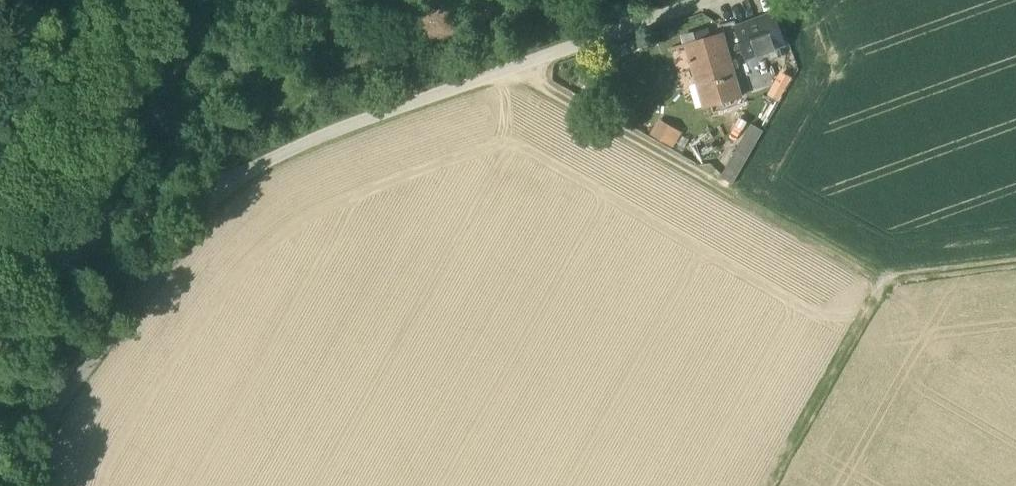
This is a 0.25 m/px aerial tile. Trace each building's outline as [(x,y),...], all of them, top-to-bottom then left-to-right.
[(773,15),(736,29),(747,59),(766,52),(769,61),(779,58),(776,48),(784,45),(773,15)] [(685,38),(704,108),(741,97),(723,34),(708,38),(706,32),(685,38)] [(657,118),(651,136),(676,145),(682,127),(657,118)] [(764,132),(752,125),(721,179),(732,185),(764,132)]
